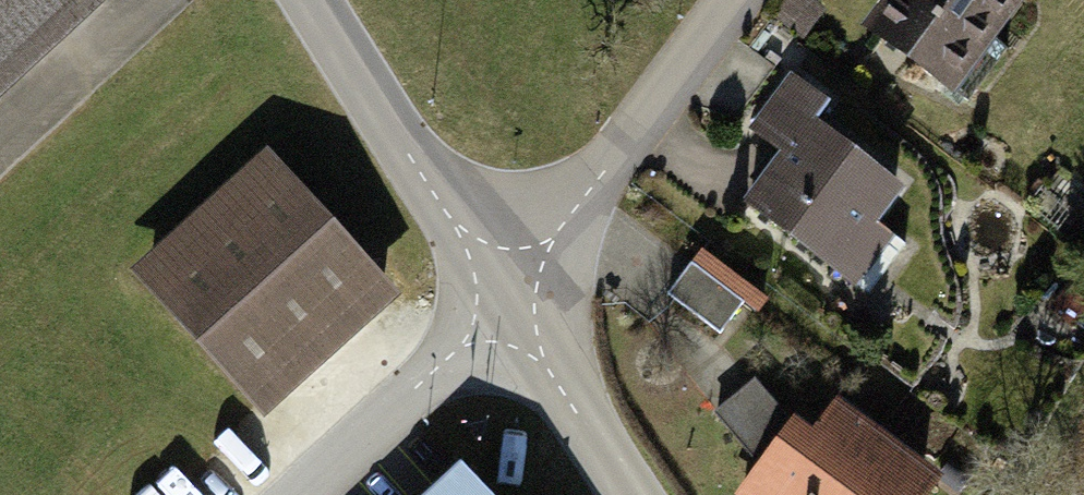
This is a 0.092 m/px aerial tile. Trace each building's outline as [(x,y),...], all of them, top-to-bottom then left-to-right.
[(99,0),(0,0),(0,90),(99,0)] [(879,33),(968,101),(1008,49),(982,29),(1004,0),(905,0),(879,33)] [(828,104),(794,78),(754,130),(787,155),(750,204),(869,293),(906,245),(871,219),(896,185),(814,123),(828,104)] [(262,400),(383,291),(271,169),(150,278),(262,400)] [(721,333),(744,303),(692,263),(669,294),(721,333)] [(925,473),(839,408),(790,469),(772,455),(744,494),(745,494),(908,494),(925,473)] [(464,470),(436,494),(487,494),(464,470)]
